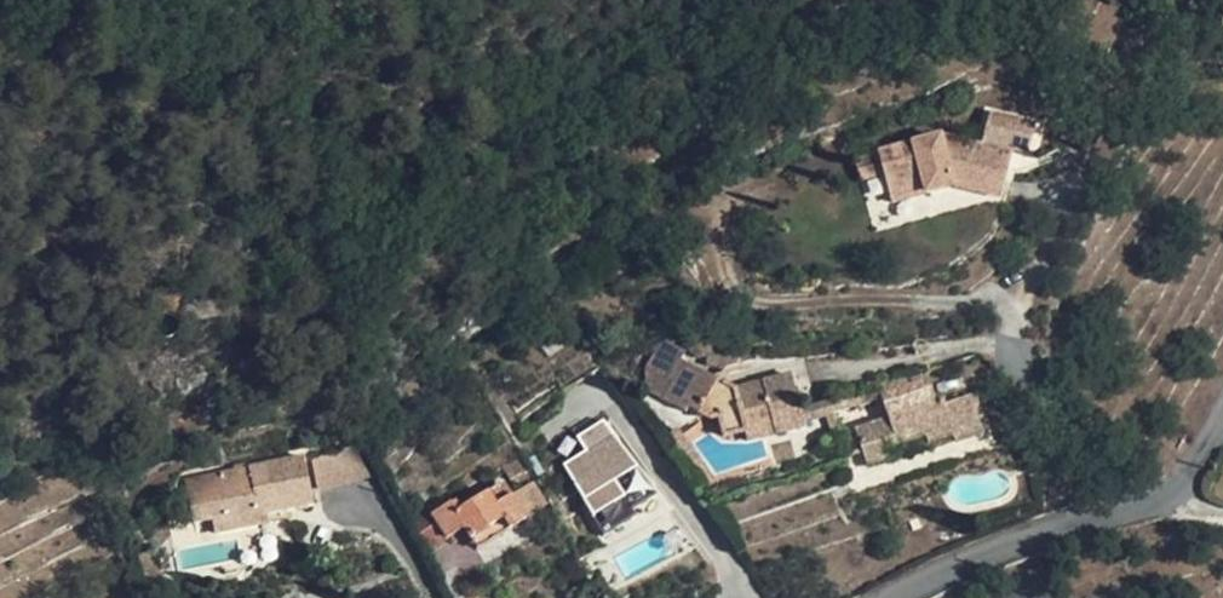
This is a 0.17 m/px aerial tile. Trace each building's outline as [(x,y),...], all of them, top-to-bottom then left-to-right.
[(1036,126),(990,114),(982,147),(940,137),(878,153),(884,174),(892,203),(955,186),(1002,199),(1015,149),(1029,153),(1036,126)] [(884,174),(878,153),(855,160),(861,181),(884,174)] [(687,350),(663,337),(647,367),(647,391),(687,412),(690,407),(712,418),(719,417),(725,437),(747,431),(750,441),(806,427),(805,423),(802,411),(793,374),(735,388),(682,359),(687,350)] [(466,364),(457,350),(441,360),(451,374),(466,364)] [(936,399),(926,369),(878,385),(881,396),(889,417),(892,426),(879,429),(876,421),(855,428),(868,466),(889,459),(886,447),(925,434),(928,443),(953,434),(955,442),(984,432),(972,394),(946,403),(944,397),(936,399)] [(878,385),(830,402),(834,411),(881,396),(878,385)] [(834,411),(830,402),(802,411),(805,423),(828,415),(835,433),(840,431),(834,411)] [(361,418),(356,404),(339,408),(343,423),(361,418)] [(598,526),(652,498),(610,416),(556,444),(598,526)] [(892,426),(889,417),(876,421),(879,429),(892,426)] [(315,458),(312,459),(318,489),(371,475),(354,447),(315,458)] [(315,504),(305,455),(186,478),(194,524),(212,520),(235,515),(238,530),(265,524),(263,515),(315,504)] [(513,495),(505,482),(456,511),(451,503),(435,513),(430,506),(410,518),(415,528),(427,551),(447,539),(465,528),(472,540),(473,539),(504,520),(509,529),(510,530),(528,518),(527,517),(513,495)] [(544,506),(531,484),(513,495),(527,517),(544,506)] [(457,499),(451,490),(429,503),(430,506),(435,513),(451,503),(457,499)] [(238,530),(235,515),(212,520),(215,535),(238,530)] [(509,529),(504,520),(473,539),(479,549),(509,529)]
